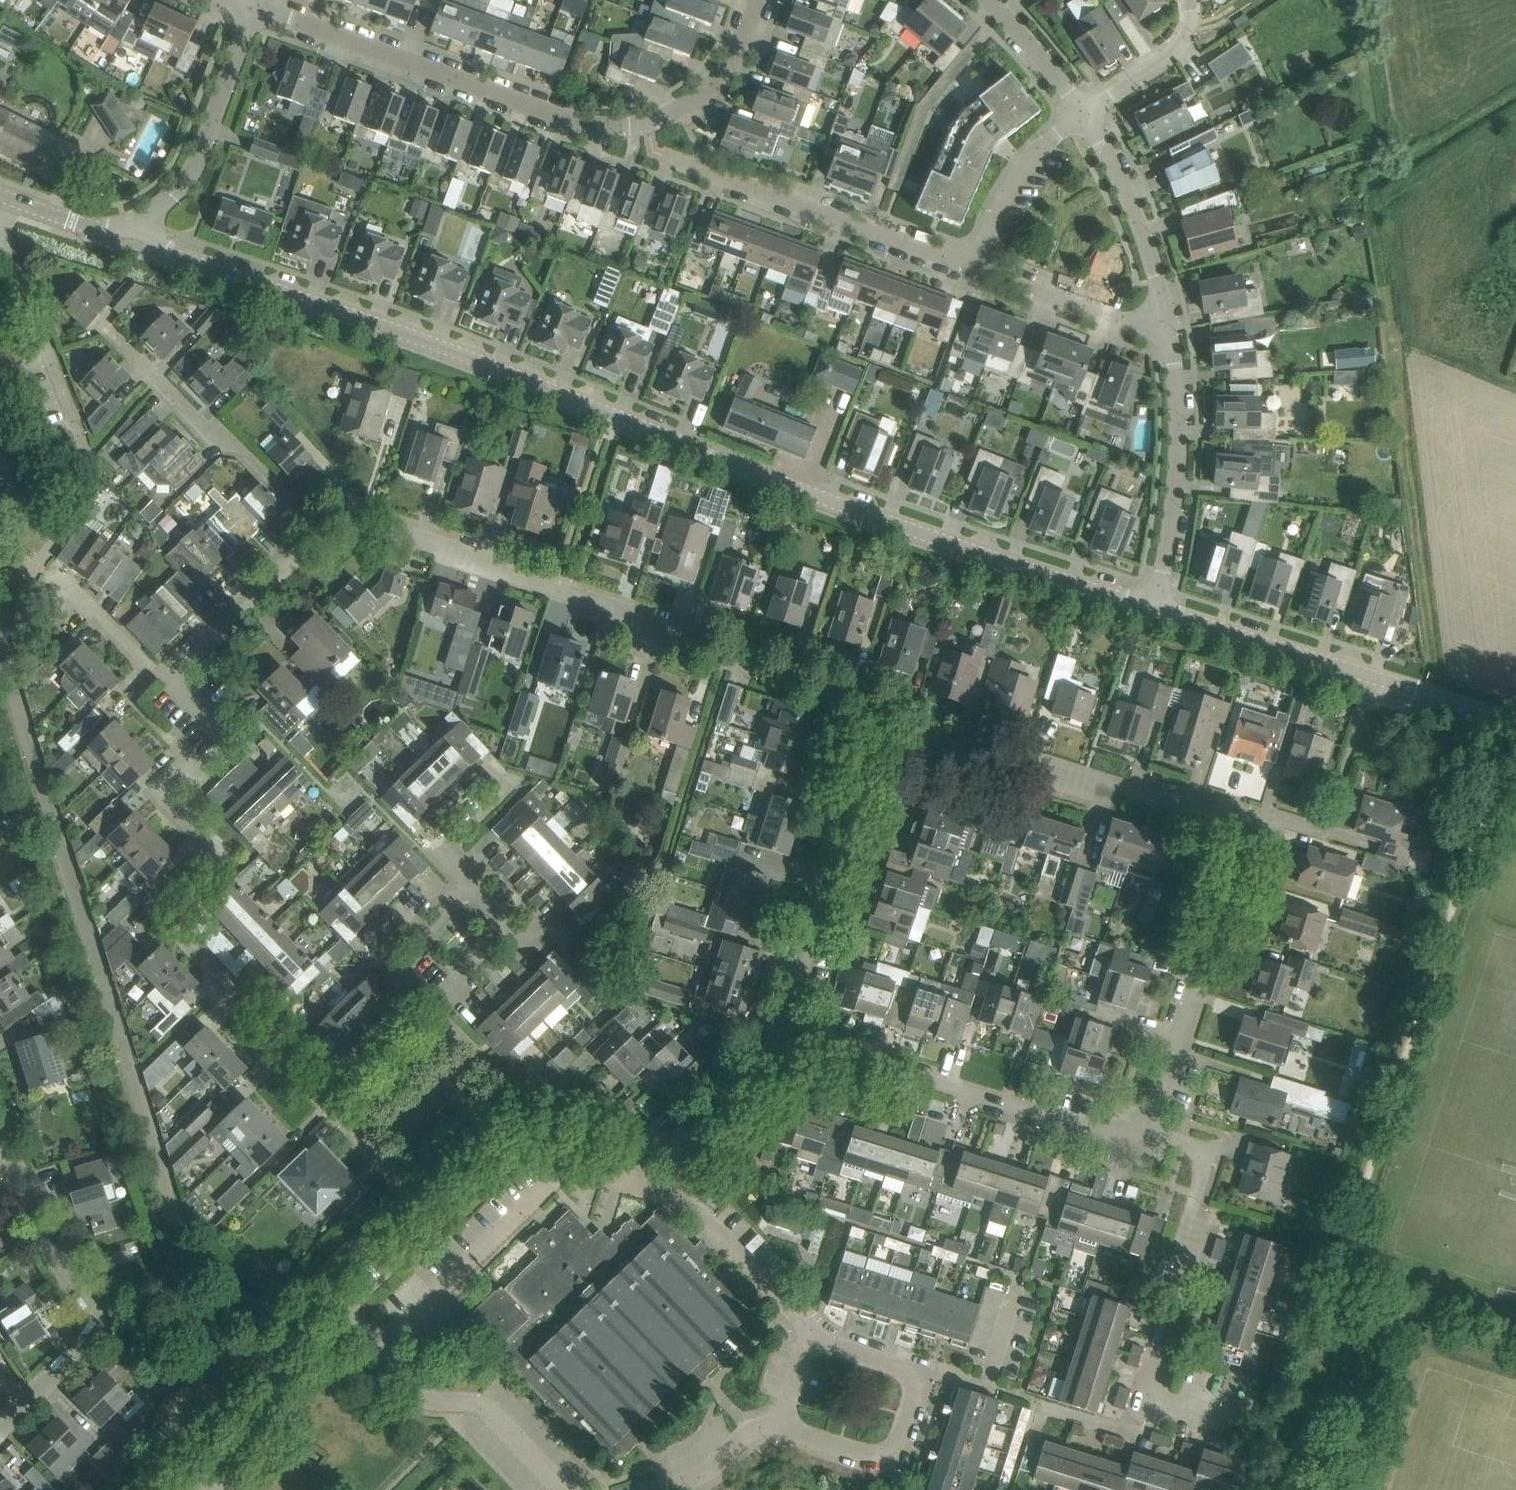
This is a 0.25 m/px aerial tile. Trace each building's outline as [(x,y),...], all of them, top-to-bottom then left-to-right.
[(103,0),(58,0),(56,3),(69,11),(68,13),(87,25),(103,0)] [(87,25),(105,37),(107,35),(120,43),(132,22),(135,17),(134,16),(131,22),(121,15),(131,0),(103,0),(87,25)] [(385,16),(391,0),(366,0),(364,8),(385,16)] [(385,16),(407,24),(414,5),(425,9),(428,0),(391,0),(385,16)] [(425,9),(436,13),(430,32),(451,40),(466,0),(428,0),(425,9)] [(473,47),(488,6),(472,0),(466,0),(451,40),(473,47)] [(570,14),(581,18),(587,3),(578,0),(575,0),(570,14)] [(652,18),(664,22),(683,29),(687,18),(710,26),(718,4),(708,0),(668,0),(667,5),(654,0),(651,9),(648,17),(652,18)] [(794,7),(818,16),(831,20),(830,20),(841,24),(846,11),(847,12),(852,0),(813,0),(823,3),(818,16),(794,7)] [(922,42),(949,9),(938,0),(936,0),(934,2),(932,0),(926,0),(912,17),(902,9),(887,27),(897,36),(904,27),(922,42)] [(1086,57),(1096,72),(1104,67),(1108,68),(1115,63),(1115,60),(1117,58),(1112,50),(1122,44),(1092,0),(1078,0),(1069,5),(1089,34),(1076,42),(1077,43),(1074,46),(1083,59),(1086,57)] [(1139,19),(1150,12),(1154,13),(1159,10),(1160,6),(1162,4),(1159,0),(1103,0),(1104,6),(1116,24),(1128,16),(1125,12),(1131,8),(1139,19)] [(154,59),(159,49),(175,13),(163,7),(162,8),(154,4),(143,28),(132,22),(120,43),(154,59)] [(641,5),(638,13),(648,17),(651,9),(641,5)] [(497,9),(488,6),(473,47),(494,55),(505,25),(510,11),(497,7),(497,9)] [(529,7),(525,19),(531,21),(535,9),(529,7)] [(818,16),(794,7),(793,11),(789,9),(783,24),(787,26),(786,30),(810,38),(805,51),(828,59),(833,46),(822,42),(830,20),(831,20),(818,16)] [(949,9),(922,42),(940,57),(932,65),(943,74),(958,55),(948,47),(965,27),(959,23),(962,19),(949,9)] [(188,19),(175,13),(159,49),(179,59),(174,69),(187,74),(200,47),(199,47),(197,52),(185,47),(196,24),(188,20),(188,19)] [(613,35),(611,41),(661,60),(663,60),(667,49),(689,57),(697,34),(683,29),(664,22),(652,18),(647,33),(613,35)] [(517,29),(505,25),(494,55),(516,63),(531,21),(525,19),(517,29)] [(537,24),(531,21),(516,63),(537,71),(548,41),(537,36),(537,24)] [(24,33),(1,27),(0,33),(0,58),(16,62),(24,33)] [(560,45),(548,41),(537,71),(559,79),(574,37),(567,34),(560,45)] [(653,82),(661,60),(611,41),(609,65),(604,78),(627,86),(631,74),(653,82)] [(1207,65),(1216,78),(1249,56),(1240,43),(1207,65)] [(958,55),(958,56),(964,61),(971,52),(965,47),(958,55)] [(789,85),(805,91),(805,90),(813,68),(824,72),(828,59),(805,51),(801,63),(777,55),(776,58),(771,57),(766,72),(770,74),(769,77),(789,85)] [(845,58),(843,64),(854,67),(858,56),(852,54),(845,58)] [(958,56),(952,62),(959,68),(964,61),(958,56)] [(298,115),(318,122),(329,93),(310,86),(317,68),(309,65),(305,58),(298,61),(290,58),(287,67),(272,73),(273,75),(277,73),(282,81),(276,97),(302,106),(298,115)] [(952,62),(947,69),(953,74),(959,68),(952,62)] [(854,69),(849,84),(860,88),(865,75),(854,69)] [(943,74),(941,75),(948,81),(953,74),(947,69),(943,74)] [(571,74),(570,78),(571,82),(575,83),(579,82),(581,78),(579,74),(575,72),(571,74)] [(919,199),(914,210),(933,217),(934,215),(942,217),(941,220),(960,227),(990,158),(991,154),(992,152),(994,149),(996,147),(998,145),(1007,137),(1039,113),(1026,96),(1025,97),(1021,91),(1022,90),(1009,74),(1000,81),(968,106),(959,114),(952,124),(947,134),(945,138),(919,199)] [(941,75),(936,82),(943,87),(948,81),(941,75)] [(330,94),(329,93),(318,122),(330,126),(333,117),(355,125),(352,134),(353,135),(361,111),(370,87),(364,85),(363,81),(356,78),(352,81),(347,79),(338,103),(328,99),(330,94)] [(936,82),(931,88),(937,94),(943,87),(936,82)] [(1195,95),(1194,93),(1188,82),(1172,90),(1174,95),(1133,115),(1150,148),(1193,126),(1180,102),(1195,95)] [(805,91),(789,85),(784,97),(760,88),(759,92),(755,90),(749,106),(753,107),(752,111),(760,114),(783,122),(799,128),(812,92),(805,90),(805,91)] [(931,88),(925,95),(932,100),(937,94),(931,88)] [(372,115),(361,111),(353,135),(372,142),(375,132),(389,138),(390,138),(395,123),(404,99),(398,97),(397,93),(389,90),(386,93),(380,91),(372,115)] [(912,90),(907,97),(916,104),(924,95),(917,90),(912,90)] [(885,92),(881,102),(887,104),(893,101),(895,96),(885,92)] [(135,130),(111,93),(101,99),(105,106),(95,113),(115,143),(135,130)] [(925,95),(917,104),(925,109),(932,100),(925,95)] [(420,159),(423,150),(429,136),(437,112),(432,110),(431,105),(423,102),(420,105),(414,103),(406,127),(395,123),(390,138),(389,138),(386,147),(420,159)] [(917,104),(913,116),(921,119),(924,109),(925,109),(917,104)] [(1238,116),(1243,127),(1257,120),(1252,109),(1238,116)] [(57,182),(75,148),(0,110),(0,153),(57,182)] [(799,128),(783,122),(760,114),(755,126),(732,117),(730,121),(726,119),(721,135),(725,136),(723,140),(743,147),(742,149),(753,153),(754,151),(770,157),(778,135),(794,141),(799,128)] [(832,185),(847,190),(866,139),(848,132),(853,120),(837,114),(824,150),(835,154),(827,178),(834,181),(832,185)] [(443,157),(457,162),(463,148),(471,124),(466,122),(465,117),(457,115),(454,118),(448,116),(439,140),(429,136),(423,150),(420,159),(440,166),(443,157)] [(913,116),(910,124),(918,127),(921,119),(913,116)] [(910,124),(907,132),(915,135),(918,127),(910,124)] [(473,152),(463,148),(457,162),(454,171),(474,178),(477,169),(491,174),(496,160),(505,136),(500,134),(499,130),(491,127),(488,130),(482,128),(473,152)] [(1174,166),(1163,171),(1174,198),(1219,181),(1205,146),(1218,139),(1213,128),(1168,151),(1174,166)] [(907,132),(904,140),(912,143),(915,135),(907,132)] [(866,139),(847,190),(862,196),(864,192),(871,194),(879,170),(891,175),(900,152),(888,147),(889,144),(867,136),(866,139)] [(254,139),(248,154),(275,163),(280,148),(254,139)] [(491,174),(488,183),(508,191),(511,182),(525,187),(539,148),(533,146),(533,142),(525,139),(522,142),(516,140),(507,164),(496,160),(491,174)] [(902,146),(901,148),(909,150),(912,144),(912,143),(904,140),(902,146)] [(900,152),(898,156),(906,158),(909,150),(901,148),(900,152)] [(569,200),(573,188),(582,164),(578,162),(580,158),(565,153),(563,157),(559,156),(551,179),(538,175),(540,170),(539,170),(529,198),(542,203),(545,196),(567,204),(568,200),(569,200)] [(898,156),(896,163),(904,166),(906,158),(898,156)] [(896,163),(893,171),(901,174),(904,166),(896,163)] [(598,228),(599,223),(603,213),(604,213),(608,200),(617,177),(613,175),(615,171),(600,166),(598,170),(594,168),(586,192),(573,188),(569,200),(568,200),(567,204),(565,211),(578,216),(579,215),(583,216),(586,224),(598,228)] [(891,175),(890,179),(898,182),(901,174),(893,171),(891,175)] [(353,176),(348,188),(358,192),(363,179),(353,176)] [(603,213),(599,223),(635,236),(638,225),(639,226),(643,213),(652,189),(648,188),(650,184),(634,178),(633,182),(629,181),(621,205),(608,200),(604,213),(603,213)] [(890,179),(887,188),(895,190),(898,182),(890,179)] [(1229,229),(1234,218),(1232,210),(1242,208),(1236,189),(1197,204),(1201,218),(1181,223),(1191,258),(1236,246),(1232,231),(1229,229)] [(638,225),(635,236),(647,241),(648,239),(671,247),(674,238),(676,232),(678,233),(682,222),(680,221),(687,202),(683,201),(685,196),(669,191),(668,195),(664,194),(656,218),(643,213),(639,226),(638,225)] [(292,196),(281,231),(290,234),(284,252),(309,260),(316,262),(318,254),(331,259),(341,228),(328,224),(329,223),(333,210),(292,196)] [(222,199),(222,201),(212,230),(230,236),(229,237),(241,241),(241,239),(263,247),(273,216),(222,199)] [(414,201),(408,218),(422,223),(428,206),(414,201)] [(431,207),(426,221),(439,226),(444,212),(431,207)] [(703,245),(724,253),(736,220),(714,212),(707,230),(696,226),(688,249),(700,253),(703,245)] [(516,221),(501,216),(497,227),(512,232),(516,221)] [(757,227),(742,222),(736,220),(724,253),(745,261),(757,227)] [(745,261),(767,268),(779,235),(757,227),(745,261)] [(496,230),(492,242),(500,245),(504,242),(507,235),(496,230)] [(378,283),(381,276),(393,280),(403,249),(391,245),(391,244),(363,234),(356,255),(353,254),(347,273),(378,283)] [(767,268),(788,276),(800,243),(779,235),(767,268)] [(816,269),(820,256),(822,251),(800,243),(788,276),(784,289),(804,296),(806,292),(818,296),(826,273),(816,269)] [(440,305),(443,298),(456,302),(467,272),(454,267),(454,266),(426,256),(419,276),(416,275),(409,294),(440,305)] [(837,277),(826,273),(818,296),(813,309),(825,313),(827,308),(848,316),(853,300),(865,267),(843,259),(837,277)] [(853,300),(875,308),(887,275),(865,267),(853,300)] [(476,314),(474,318),(503,329),(505,321),(518,326),(529,296),(517,291),(518,290),(516,290),(520,279),(509,274),(505,285),(487,278),(480,296),(474,293),(467,311),(476,314)] [(908,282),(893,277),(887,275),(875,308),(872,317),(893,325),(896,315),(908,282)] [(1240,278),(1199,285),(1203,312),(1226,307),(1229,320),(1262,315),(1258,290),(1243,292),(1240,278)] [(120,314),(143,287),(126,282),(112,298),(100,288),(97,292),(86,282),(63,308),(85,328),(108,303),(120,314)] [(896,315),(918,323),(930,290),(908,282),(896,315)] [(952,298),(936,292),(930,290),(918,323),(939,331),(936,339),(948,343),(956,320),(945,316),(952,298)] [(597,291),(592,303),(606,309),(611,297),(597,291)] [(719,301),(729,304),(733,295),(722,291),(719,301)] [(743,298),(733,295),(729,304),(740,308),(743,298)] [(719,323),(724,309),(698,300),(693,313),(719,323)] [(563,353),(566,345),(578,350),(590,320),(578,315),(578,314),(551,303),(543,323),(540,322),(532,341),(563,353)] [(662,305),(651,332),(666,338),(671,325),(677,311),(662,305)] [(222,312),(209,308),(192,328),(201,336),(222,312)] [(967,345),(989,353),(1002,316),(987,311),(986,312),(980,310),(970,335),(959,331),(950,355),(962,359),(967,345)] [(763,313),(759,322),(770,326),(773,317),(763,313)] [(164,314),(140,339),(162,359),(189,331),(179,321),(175,324),(164,314)] [(1018,379),(1021,369),(1026,358),(1027,356),(1015,351),(1024,326),(1017,323),(1018,322),(1002,316),(989,353),(984,366),(1018,379)] [(640,375),(643,369),(652,345),(640,340),(641,339),(610,327),(602,345),(605,347),(597,367),(625,378),(628,370),(640,375)] [(1034,371),(1056,379),(1060,369),(1071,339),(1055,333),(1053,339),(1047,336),(1037,362),(1026,358),(1021,369),(1018,379),(1017,381),(1029,386),(1034,371)] [(1060,369),(1056,379),(1052,389),(1064,393),(1066,399),(1084,406),(1086,402),(1093,382),(1081,378),(1091,352),(1084,350),(1087,344),(1071,339),(1060,369)] [(1271,377),(1271,369),(1269,352),(1253,353),(1252,339),(1210,342),(1212,369),(1236,367),(1237,380),(1271,377)] [(845,355),(847,350),(849,346),(839,342),(835,351),(845,355)] [(662,348),(655,364),(656,365),(667,369),(666,373),(663,371),(655,390),(680,400),(686,403),(689,395),(702,400),(714,370),(701,365),(702,364),(676,354),(662,348)] [(869,358),(879,362),(883,352),(873,348),(869,358)] [(893,356),(883,352),(879,362),(890,366),(893,356)] [(101,405),(87,420),(94,436),(121,404),(111,395),(129,377),(107,356),(98,365),(89,356),(75,371),(84,380),(80,384),(101,405)] [(212,359),(202,369),(188,383),(209,405),(228,386),(236,395),(253,378),(235,359),(223,370),(212,359)] [(862,371),(856,369),(832,360),(823,382),(853,394),(862,371)] [(1152,379),(1138,374),(1138,373),(1113,364),(1105,386),(1093,382),(1086,402),(1084,406),(1081,414),(1127,431),(1132,416),(1124,413),(1135,383),(1149,388),(1152,379)] [(870,367),(864,382),(876,387),(882,371),(870,367)] [(411,402),(421,374),(409,370),(400,398),(411,402)] [(1366,371),(1338,372),(1338,385),(1367,384),(1366,371)] [(722,428),(778,450),(803,460),(816,428),(774,412),(778,403),(754,393),(760,382),(746,375),(735,396),(722,428)] [(355,384),(341,429),(375,440),(389,395),(355,384)] [(1231,400),(1216,400),(1216,427),(1240,427),(1240,440),(1274,440),(1274,414),(1258,414),(1258,400),(1256,400),(1256,386),(1258,386),(1258,385),(1228,385),(1228,386),(1231,386),(1231,400)] [(930,390),(921,415),(934,419),(943,395),(930,390)] [(278,443),(267,453),(291,478),(311,458),(293,439),(302,430),(271,398),(260,408),(281,430),(273,438),(278,443)] [(150,410),(120,439),(131,451),(126,455),(125,454),(115,463),(125,474),(127,473),(134,479),(146,467),(177,438),(162,423),(157,428),(153,423),(158,419),(150,410)] [(894,445),(888,442),(889,437),(875,432),(879,422),(856,414),(846,440),(858,445),(849,467),(853,469),(852,473),(868,479),(870,475),(874,477),(880,463),(886,465),(894,445)] [(994,414),(988,429),(1002,435),(1008,420),(994,414)] [(442,460),(455,465),(465,433),(436,423),(432,437),(417,432),(404,474),(434,483),(442,460)] [(506,455),(519,460),(528,433),(514,429),(506,455)] [(917,435),(906,462),(918,466),(910,488),(934,498),(950,459),(936,453),(940,444),(917,435)] [(180,442),(177,438),(146,467),(147,468),(149,466),(174,492),(191,476),(183,468),(192,459),(187,454),(192,449),(183,439),(180,442)] [(1237,487),(1236,500),(1252,501),(1268,503),(1276,503),(1278,489),(1271,488),(1275,447),(1245,444),(1243,460),(1216,458),(1214,484),(1237,487)] [(979,450),(967,482),(979,487),(971,509),(995,519),(1011,480),(997,474),(1003,460),(979,450)] [(1042,451),(1037,463),(1046,467),(1050,455),(1042,451)] [(498,488),(503,471),(469,460),(455,506),(485,516),(494,486),(498,488)] [(521,497),(513,524),(546,535),(559,495),(534,487),(540,468),(519,461),(509,493),(521,497)] [(1041,468),(1028,502),(1040,507),(1031,529),(1056,539),(1071,499),(1058,494),(1065,477),(1041,468)] [(664,469),(662,476),(671,479),(674,472),(664,469)] [(243,500),(237,493),(227,502),(213,488),(207,494),(221,508),(250,538),(259,530),(254,525),(258,521),(263,526),(282,507),(260,484),(243,500)] [(103,486),(98,492),(108,499),(112,493),(103,486)] [(724,516),(731,494),(713,487),(708,502),(706,510),(724,516)] [(1101,489),(1089,521),(1101,526),(1093,548),(1117,558),(1133,518),(1119,513),(1125,499),(1101,489)] [(717,536),(718,536),(723,522),(722,522),(724,516),(706,510),(708,502),(701,500),(696,515),(695,515),(692,524),(677,519),(669,544),(665,542),(657,570),(691,580),(707,530),(718,533),(717,536)] [(1252,501),(1249,511),(1264,515),(1268,503),(1252,501)] [(653,539),(663,510),(636,502),(631,517),(615,512),(602,554),(606,555),(606,554),(632,562),(640,535),(653,539)] [(192,531),(191,532),(220,562),(224,558),(227,560),(237,551),(232,546),(237,541),(241,547),(250,538),(221,508),(195,533),(192,531)] [(723,522),(718,536),(713,550),(727,554),(736,526),(723,522)] [(112,547),(81,525),(61,553),(76,564),(72,569),(88,581),(112,547)] [(206,575),(220,562),(191,532),(164,558),(177,572),(179,574),(193,588),(202,580),(197,574),(201,570),(206,575)] [(1232,533),(1227,548),(1214,544),(1215,539),(1203,537),(1197,566),(1205,569),(1201,584),(1226,592),(1233,569),(1246,573),(1248,567),(1251,556),(1256,541),(1232,533)] [(143,541),(136,551),(148,560),(155,549),(143,541)] [(143,569),(112,547),(88,581),(104,592),(108,587),(113,591),(121,581),(130,587),(143,569)] [(883,567),(875,594),(887,597),(899,558),(882,553),(878,566),(883,567)] [(1259,570),(1250,599),(1275,607),(1283,585),(1295,589),(1304,561),(1280,554),(1277,564),(1263,559),(1259,570)] [(1251,556),(1248,567),(1259,570),(1263,559),(1251,556)] [(723,557),(710,599),(745,610),(751,591),(758,593),(763,591),(767,577),(765,572),(757,570),(758,568),(723,557)] [(1303,606),(1300,615),(1325,623),(1332,601),(1345,605),(1355,572),(1331,564),(1326,579),(1313,575),(1311,581),(1302,579),(1295,603),(1303,606)] [(806,601),(817,605),(827,575),(803,567),(797,585),(779,579),(768,617),(798,626),(806,601)] [(355,579),(333,599),(357,624),(366,615),(369,618),(392,596),(399,598),(406,575),(385,569),(378,591),(372,597),(355,579)] [(177,572),(150,598),(179,628),(194,615),(189,609),(193,605),(198,610),(207,602),(193,588),(179,574),(177,572)] [(1360,591),(1365,593),(1353,632),(1379,640),(1386,617),(1398,621),(1408,588),(1365,575),(1360,591)] [(432,612),(458,621),(449,651),(468,657),(476,632),(482,614),(470,610),(474,597),(440,586),(432,612)] [(993,659),(1012,597),(994,591),(975,648),(967,645),(963,657),(945,652),(932,693),(962,703),(971,674),(974,675),(980,655),(993,659)] [(842,593),(829,636),(859,645),(873,603),(842,593)] [(152,602),(126,627),(141,643),(149,635),(158,644),(163,639),(168,644),(178,635),(175,632),(179,628),(150,598),(149,599),(152,602)] [(487,636),(476,632),(468,657),(452,706),(469,711),(489,649),(500,653),(500,654),(518,659),(532,615),(515,610),(514,611),(500,607),(495,622),(492,621),(487,636)] [(313,660),(302,671),(324,693),(335,682),(326,673),(349,651),(316,616),(293,639),(313,660)] [(919,648),(932,652),(941,625),(916,617),(911,632),(891,625),(880,662),(911,672),(919,648)] [(584,647),(551,637),(538,681),(570,691),(579,662),(581,662),(583,657),(581,656),(584,647)] [(78,686),(101,664),(82,644),(59,666),(65,673),(63,675),(61,678),(61,682),(63,686),(70,694),(78,686)] [(1057,655),(1044,699),(1055,702),(1052,714),(1085,724),(1095,690),(1082,686),(1083,683),(1064,677),(1070,659),(1057,655)] [(995,707),(1025,716),(1036,683),(1020,678),(1023,668),(995,659),(988,682),(1001,686),(995,707)] [(89,698),(97,705),(100,702),(119,683),(101,664),(78,686),(70,694),(66,697),(78,709),(89,698)] [(276,709),(266,719),(284,738),(306,717),(294,705),(306,694),(281,668),(258,690),(276,709)] [(623,723),(635,684),(601,673),(589,712),(606,717),(603,725),(620,730),(622,722),(623,723)] [(1119,702),(1113,719),(1109,718),(1113,705),(1106,703),(1102,717),(1113,720),(1108,735),(1125,741),(1126,737),(1143,742),(1150,718),(1162,722),(1172,690),(1145,681),(1136,708),(1119,702)] [(1291,713),(1299,686),(1287,682),(1279,710),(1291,713)] [(1303,726),(1314,691),(1299,686),(1291,713),(1288,721),(1303,726)] [(404,692),(400,696),(399,703),(405,709),(413,701),(404,692)] [(689,701),(661,692),(647,735),(677,745),(663,790),(676,794),(696,730),(682,726),(689,701)] [(536,698),(520,693),(509,728),(525,733),(536,698)] [(1210,730),(1221,733),(1229,706),(1183,693),(1165,753),(1199,764),(1210,730)] [(736,699),(735,699),(724,695),(716,722),(728,726),(736,699)] [(804,720),(807,709),(777,699),(773,712),(781,714),(777,728),(769,725),(765,737),(804,749),(812,723),(804,720)] [(84,735),(103,717),(94,709),(76,726),(84,735)] [(460,721),(436,744),(463,771),(468,766),(470,767),(480,758),(463,740),(468,735),(471,732),(460,721)] [(81,755),(100,775),(133,743),(114,723),(89,747),(81,755)] [(1237,723),(1227,756),(1261,766),(1271,733),(1237,723)] [(297,729),(287,739),(303,756),(313,746),(297,729)] [(471,732),(468,735),(484,752),(487,749),(471,732)] [(1284,773),(1315,783),(1327,741),(1297,732),(1284,773)] [(278,765),(265,777),(290,803),(301,793),(302,794),(305,791),(304,789),(310,783),(266,737),(258,745),(265,753),(266,752),(272,759),(273,763),(275,762),(278,765)] [(629,742),(618,739),(612,737),(605,760),(611,761),(604,781),(616,785),(629,742)] [(733,756),(729,768),(755,776),(759,765),(795,776),(804,749),(765,737),(762,749),(755,747),(751,761),(733,756)] [(153,764),(133,743),(100,775),(120,795),(128,787),(153,764)] [(436,744),(420,760),(447,787),(456,778),(457,780),(464,773),(463,771),(436,744)] [(48,770),(52,783),(75,761),(67,752),(48,770)] [(354,757),(347,764),(357,774),(364,767),(354,757)] [(420,760),(404,775),(430,803),(431,804),(439,797),(437,796),(447,787),(420,760)] [(752,788),(755,776),(729,768),(704,760),(700,772),(752,788)] [(233,784),(244,797),(269,823),(290,803),(265,777),(252,789),(233,769),(225,776),(233,784)] [(404,775),(380,799),(391,810),(399,802),(416,819),(426,810),(424,808),(430,803),(404,775)] [(225,792),(233,784),(225,776),(217,784),(225,792)] [(473,783),(465,790),(472,798),(480,790),(473,783)] [(795,830),(803,805),(773,795),(764,821),(795,830)] [(244,797),(224,816),(249,842),(260,831),(262,833),(265,830),(263,828),(269,823),(244,797)] [(1377,856),(1406,865),(1414,840),(1395,834),(1403,811),(1365,799),(1355,831),(1383,840),(1377,856)] [(544,825),(521,801),(510,811),(518,820),(500,836),(510,847),(511,845),(517,851),(544,825)] [(351,816),(343,827),(349,834),(375,810),(366,802),(351,816)] [(967,815),(926,802),(922,814),(926,815),(923,824),(917,822),(913,824),(911,832),(910,832),(957,848),(968,851),(976,828),(967,815)] [(96,834),(101,830),(119,812),(111,803),(88,825),(96,834)] [(449,806),(441,813),(448,821),(456,814),(449,806)] [(101,830),(96,834),(75,855),(79,868),(100,848),(109,857),(118,849),(128,859),(154,834),(134,814),(109,838),(101,830)] [(687,816),(682,829),(692,832),(696,819),(687,816)] [(746,843),(756,846),(787,856),(795,830),(764,821),(748,816),(743,831),(749,833),(746,843)] [(1022,846),(1047,854),(1057,824),(1031,816),(1022,846)] [(544,825),(517,851),(515,852),(522,860),(524,858),(532,867),(559,840),(567,834),(552,818),(544,825)] [(996,842),(1008,846),(1015,823),(1004,819),(996,842)] [(1112,868),(1126,872),(1139,829),(1112,820),(1097,869),(1110,873),(1112,868)] [(1060,858),(1073,862),(1083,832),(1057,824),(1047,854),(1041,874),(1054,879),(1060,858)] [(1139,922),(1151,925),(1165,880),(1153,877),(1166,837),(1139,829),(1126,872),(1152,881),(1139,922)] [(909,855),(905,854),(901,865),(913,869),(913,870),(928,875),(947,881),(957,848),(910,832),(910,833),(907,844),(909,847),(912,848),(909,855)] [(154,834),(128,859),(137,869),(129,878),(138,888),(173,854),(154,834)] [(740,843),(717,835),(713,847),(737,854),(740,843)] [(402,855),(410,847),(400,836),(375,859),(402,886),(408,881),(409,882),(419,873),(402,855)] [(547,883),(575,856),(559,840),(532,867),(531,868),(538,875),(539,874),(547,883)] [(1012,875),(1020,850),(1008,846),(1000,871),(1012,875)] [(737,854),(713,847),(710,858),(733,865),(737,854)] [(1309,849),(1307,856),(1301,854),(1295,874),(1300,876),(1298,883),(1344,898),(1355,863),(1309,849)] [(403,888),(402,886),(375,859),(369,853),(353,868),(385,902),(395,893),(396,895),(403,888)] [(491,861),(499,869),(507,862),(507,861),(499,853),(491,861)] [(1396,864),(1365,854),(1361,868),(1391,878),(1396,864)] [(575,856),(547,883),(546,884),(553,891),(554,890),(563,899),(590,873),(575,856)] [(507,862),(499,869),(506,877),(514,870),(507,862)] [(760,903),(768,877),(727,865),(719,890),(729,894),(760,903)] [(1075,898),(1084,870),(1070,866),(1061,894),(1059,903),(1073,907),(1075,898)] [(343,890),(369,918),(371,919),(378,912),(376,911),(385,902),(353,868),(337,884),(343,890)] [(925,885),(928,875),(913,870),(910,880),(886,873),(882,886),(884,887),(882,895),(918,906),(929,910),(933,911),(940,890),(925,885)] [(1091,917),(1085,915),(1097,875),(1084,871),(1084,870),(1075,898),(1073,907),(1071,913),(1065,930),(1085,937),(1091,917)] [(594,900),(602,908),(614,897),(590,873),(563,899),(569,905),(567,907),(577,917),(594,900)] [(21,877),(9,886),(20,903),(33,894),(21,877)] [(529,886),(522,878),(514,885),(521,893),(529,886)] [(243,892),(244,891),(241,887),(240,889),(234,882),(208,907),(226,927),(252,902),(243,892)] [(363,923),(369,918),(343,890),(319,913),(330,925),(338,917),(355,934),(365,925),(363,923)] [(115,927),(120,922),(141,902),(131,892),(105,917),(115,927)] [(537,893),(529,901),(536,909),(544,901),(537,893)] [(738,925),(752,929),(760,903),(729,894),(725,907),(714,904),(707,928),(735,936),(738,925)] [(929,910),(918,906),(882,895),(879,903),(877,902),(873,916),(896,923),(893,934),(896,935),(919,942),(929,910)] [(412,898),(404,905),(412,913),(419,905),(412,898)] [(226,927),(247,948),(273,923),(252,902),(226,927)] [(656,913),(700,927),(704,915),(670,904),(670,906),(659,903),(656,913)] [(1323,916),(1291,906),(1280,940),(1312,950),(1323,916)] [(1373,937),(1379,921),(1344,910),(1339,926),(1373,937)] [(5,930),(15,923),(7,912),(0,917),(0,933),(5,930)] [(656,913),(652,924),(704,941),(707,929),(700,927),(656,913)] [(195,919),(187,927),(195,935),(203,927),(195,919)] [(388,921),(380,928),(388,936),(395,928),(388,921)] [(126,955),(156,987),(179,965),(161,945),(151,955),(120,922),(115,927),(101,940),(111,970),(112,969),(111,969),(126,955)] [(15,924),(15,923),(5,930),(0,933),(0,935),(15,924)] [(247,948),(235,960),(226,967),(234,976),(255,956),(266,968),(292,943),(273,923),(247,948)] [(854,925),(852,934),(863,938),(866,929),(854,925)] [(994,930),(990,944),(999,946),(1003,933),(994,930)] [(893,934),(887,932),(883,943),(893,946),(896,935),(893,934)] [(13,957),(0,937),(0,982),(30,962),(23,951),(13,957)] [(1054,965),(1060,949),(1031,938),(1025,954),(1054,965)] [(327,954),(332,959),(339,966),(353,952),(342,940),(327,954)] [(718,955),(713,972),(751,984),(760,955),(711,940),(707,952),(718,955)] [(929,945),(919,942),(916,952),(925,955),(929,945)] [(1089,974),(1106,979),(1141,990),(1143,982),(1145,983),(1149,970),(1126,963),(1130,952),(1099,942),(1089,974)] [(266,1009),(291,985),(300,976),(312,964),(292,943),(266,968),(278,981),(277,982),(273,982),(273,987),(258,1000),(266,1009)] [(974,945),(970,957),(982,961),(986,949),(974,945)] [(219,960),(226,967),(235,960),(227,952),(219,960)] [(1262,960),(1251,995),(1286,1006),(1292,987),(1308,992),(1317,965),(1290,957),(1287,968),(1262,960)] [(532,976),(521,964),(515,958),(507,966),(525,984),(517,993),(543,1020),(559,1004),(533,977),(532,975),(532,976)] [(597,994),(584,981),(573,970),(564,978),(548,960),(538,970),(539,971),(533,977),(559,1004),(575,990),(587,1003),(597,994)] [(36,1008),(46,1001),(38,989),(28,996),(14,974),(30,963),(30,962),(0,982),(0,1013),(8,1025),(4,1028),(4,1029),(31,1011),(36,1008)] [(974,963),(971,975),(978,977),(982,966),(974,963)] [(300,976),(308,984),(320,972),(312,964),(300,976)] [(179,965),(156,987),(148,995),(167,1015),(154,1027),(163,1036),(191,1009),(182,999),(198,984),(179,965)] [(841,966),(836,981),(847,984),(840,1007),(853,1011),(853,1010),(860,1012),(871,976),(841,966)] [(900,1001),(905,986),(909,974),(909,972),(897,968),(892,982),(871,976),(860,1012),(865,1013),(863,1021),(879,1026),(882,1018),(883,1019),(890,998),(900,1001)] [(377,991),(385,983),(374,971),(350,995),(376,1022),(382,1016),(384,1018),(393,1008),(377,991)] [(708,989),(697,985),(693,997),(705,1000),(704,1001),(743,1013),(751,984),(713,972),(708,989)] [(909,974),(905,986),(900,1001),(912,1004),(905,1026),(906,1026),(904,1033),(921,1038),(923,1031),(926,1032),(942,984),(909,974)] [(298,993),(308,984),(300,976),(291,985),(298,993)] [(979,979),(974,995),(985,998),(978,1021),(991,1025),(992,1024),(1000,1026),(1011,989),(979,979)] [(1141,990),(1106,979),(1098,1005),(1096,1011),(1095,1010),(1080,1006),(1079,1006),(1110,1016),(1113,1006),(1134,1012),(1141,990)] [(645,993),(684,1005),(688,993),(649,980),(645,993)] [(491,997),(499,989),(491,981),(484,989),(491,997)] [(974,995),(942,984),(926,1032),(935,1035),(934,1037),(947,1041),(955,1018),(966,1021),(966,1020),(974,995)] [(1043,999),(1011,989),(1000,1026),(1008,1029),(1007,1031),(1021,1035),(1028,1012),(1038,1015),(1043,999)] [(1071,992),(1068,1002),(1080,1006),(1095,1010),(1096,1011),(1098,1005),(1088,1002),(1090,998),(1071,992)] [(44,1031),(66,1016),(58,993),(46,1001),(36,1008),(31,1011),(44,1031)] [(543,1020),(517,993),(501,1007),(528,1035),(543,1020)] [(350,995),(333,1010),(360,1038),(361,1039),(368,1032),(367,1031),(376,1022),(350,995)] [(122,1000),(129,1010),(139,1003),(135,997),(128,996),(122,1000)] [(604,1064),(609,1069),(637,1044),(623,1029),(637,1015),(627,1006),(602,1030),(610,1038),(593,1055),(602,1065),(604,1064)] [(1079,1006),(1069,1039),(1105,1050),(1112,1029),(1091,1023),(1094,1012),(1110,1017),(1110,1016),(1079,1006)] [(494,1012),(484,1021),(482,1020),(473,1028),(503,1058),(513,1068),(522,1060),(512,1050),(528,1035),(501,1007),(495,1013),(494,1012)] [(333,1010),(309,1033),(337,1062),(345,1054),(360,1038),(333,1010)] [(1244,1017),(1233,1051),(1283,1067),(1292,1036),(1302,1039),(1307,1024),(1270,1012),(1267,1024),(1244,1017)] [(585,1029),(593,1038),(601,1030),(596,1025),(590,1025),(585,1029)] [(183,1069),(193,1080),(226,1048),(206,1027),(185,1048),(177,1040),(143,1072),(148,1091),(175,1066),(170,1061),(184,1049),(193,1059),(183,1069)] [(17,1044),(31,1088),(64,1078),(50,1034),(17,1044)] [(647,1034),(637,1044),(609,1069),(608,1071),(615,1078),(616,1077),(625,1086),(646,1066),(652,1059),(662,1049),(647,1034)] [(672,1039),(662,1049),(652,1059),(646,1066),(654,1075),(653,1076),(660,1084),(661,1082),(688,1056),(672,1039)] [(1105,1050),(1069,1039),(1059,1072),(1074,1076),(1077,1066),(1100,1073),(1105,1059),(1103,1059),(1105,1050)] [(386,1049),(378,1041),(371,1048),(378,1056),(386,1049)] [(246,1068),(226,1048),(193,1080),(202,1090),(214,1078),(224,1089),(246,1068)] [(692,1083),(700,1091),(711,1080),(688,1056),(661,1082),(666,1088),(665,1089),(675,1099),(692,1083)] [(1270,1088),(1241,1080),(1231,1112),(1277,1126),(1284,1104),(1315,1113),(1314,1116),(1343,1125),(1349,1103),(1323,1095),(1324,1091),(1273,1076),(1270,1088)] [(593,1101),(600,1094),(593,1086),(585,1094),(593,1101)] [(232,1097),(224,1089),(205,1107),(201,1102),(179,1123),(183,1127),(165,1145),(169,1158),(198,1129),(232,1097)] [(629,1098),(621,1105),(628,1113),(636,1105),(629,1098)] [(230,1135),(240,1145),(265,1121),(246,1100),(212,1133),(221,1143),(230,1135)] [(797,1148),(808,1112),(802,1110),(803,1108),(789,1104),(782,1127),(771,1124),(760,1159),(768,1162),(771,1159),(773,1153),(773,1154),(777,1142),(797,1148)] [(808,1112),(797,1148),(794,1157),(815,1164),(814,1168),(825,1172),(829,1159),(834,1144),(825,1141),(832,1120),(830,1119),(832,1113),(817,1109),(816,1115),(808,1112)] [(874,1133),(862,1169),(883,1176),(895,1140),(885,1136),(893,1112),(883,1109),(876,1131),(875,1131),(874,1133)] [(907,1143),(895,1140),(883,1176),(904,1182),(924,1117),(914,1114),(907,1138),(909,1138),(907,1143)] [(924,1117),(904,1182),(937,1192),(942,1178),(932,1174),(938,1153),(918,1147),(918,1145),(917,1144),(926,1118),(924,1117)] [(250,1155),(236,1170),(245,1179),(285,1141),(265,1121),(240,1145),(250,1155)] [(1006,1126),(995,1123),(992,1133),(1002,1136),(1006,1126)] [(834,1144),(829,1159),(825,1172),(838,1176),(838,1175),(858,1181),(862,1169),(874,1133),(853,1126),(847,1148),(834,1144)] [(169,1158),(175,1175),(210,1141),(198,1129),(169,1158)] [(1024,1143),(1034,1146),(1038,1136),(1027,1133),(1024,1143)] [(284,1179),(313,1210),(310,1213),(312,1216),(333,1196),(344,1207),(362,1190),(317,1143),(296,1163),(288,1155),(270,1172),(281,1183),(284,1179)] [(1249,1162),(1240,1191),(1273,1202),(1287,1156),(1250,1144),(1245,1161),(1249,1162)] [(942,1178),(937,1192),(970,1203),(972,1195),(983,1159),(963,1152),(956,1173),(945,1170),(942,1178)] [(972,1195),(993,1202),(1004,1165),(993,1162),(994,1160),(984,1157),(983,1159),(972,1195)] [(117,1199),(112,1184),(104,1158),(74,1168),(81,1190),(69,1194),(80,1227),(91,1224),(94,1235),(116,1228),(108,1202),(117,1199)] [(1004,1165),(993,1202),(987,1221),(1009,1228),(1015,1208),(1027,1170),(1018,1168),(1017,1169),(1004,1165)] [(1027,1171),(1027,1170),(1015,1208),(1047,1218),(1052,1204),(1041,1200),(1048,1179),(1027,1172),(1027,1171)] [(1088,1205),(1078,1237),(1073,1250),(1093,1257),(1098,1243),(1109,1207),(1099,1203),(1108,1175),(1097,1171),(1092,1189),(1088,1205)] [(228,1213),(250,1191),(239,1179),(217,1201),(228,1213)] [(1088,1205),(1092,1189),(1072,1183),(1068,1194),(1067,1194),(1063,1207),(1052,1204),(1047,1218),(1041,1240),(1073,1250),(1078,1237),(1088,1205)] [(1128,1185),(1125,1196),(1135,1199),(1138,1189),(1128,1185)] [(1098,1243),(1119,1250),(1131,1212),(1122,1209),(1122,1211),(1109,1207),(1098,1243)] [(547,1233),(543,1228),(526,1244),(539,1258),(505,1291),(501,1287),(470,1316),(495,1342),(490,1346),(582,1441),(586,1437),(610,1462),(619,1453),(623,1457),(716,1367),(719,1371),(764,1328),(740,1303),(744,1298),(703,1255),(707,1251),(700,1243),(696,1248),(659,1209),(640,1227),(632,1218),(599,1250),(591,1241),(593,1239),(568,1213),(547,1233)] [(1131,1212),(1119,1250),(1140,1256),(1135,1270),(1147,1274),(1156,1245),(1145,1241),(1153,1218),(1139,1214),(1139,1216),(1131,1214),(1132,1212),(1131,1212)] [(803,1235),(806,1225),(771,1214),(768,1223),(801,1234),(803,1235)] [(872,1215),(868,1226),(890,1233),(893,1221),(872,1215)] [(861,1239),(864,1230),(852,1227),(849,1235),(861,1239)] [(815,1228),(810,1241),(807,1251),(816,1254),(824,1231),(815,1228)] [(1239,1247),(1236,1255),(1274,1267),(1281,1246),(1245,1234),(1241,1247),(1239,1247)] [(896,1249),(898,1241),(886,1237),(884,1246),(896,1249)] [(1227,1241),(1216,1238),(1213,1248),(1223,1252),(1227,1241)] [(945,1251),(954,1253),(957,1242),(946,1239),(942,1249),(934,1246),(933,1247),(945,1251)] [(910,1245),(898,1241),(896,1249),(908,1253),(910,1245)] [(958,1243),(957,1242),(954,1253),(958,1255),(958,1254),(967,1257),(970,1246),(959,1242),(958,1243)] [(945,1251),(933,1247),(931,1255),(943,1258),(945,1251)] [(1223,1252),(1213,1248),(1210,1258),(1220,1262),(1223,1252)] [(955,1262),(956,1260),(958,1255),(954,1253),(945,1251),(943,1258),(955,1262)] [(1235,1265),(1231,1277),(1268,1288),(1274,1267),(1236,1255),(1233,1264),(1235,1265)] [(852,1308),(864,1269),(841,1262),(827,1305),(843,1310),(845,1305),(852,1308)] [(961,1281),(966,1283),(969,1284),(974,1266),(967,1263),(961,1281)] [(975,1275),(987,1279),(990,1270),(978,1267),(975,1275)] [(887,1276),(864,1269),(852,1308),(860,1310),(858,1315),(874,1320),(887,1276)] [(898,1322),(910,1283),(887,1276),(874,1320),(889,1325),(890,1320),(898,1322)] [(1226,1289),(1223,1297),(1261,1309),(1268,1288),(1231,1277),(1227,1289),(1226,1289)] [(1203,1280),(1200,1290),(1210,1294),(1213,1283),(1203,1280)] [(933,1291),(910,1283),(898,1322),(905,1324),(904,1329),(919,1334),(933,1291)] [(41,1306),(26,1284),(5,1298),(14,1312),(0,1321),(20,1350),(45,1334),(31,1312),(41,1306)] [(1111,1288),(1108,1300),(1130,1308),(1135,1292),(1112,1285),(1111,1288)] [(1200,1290),(1196,1300),(1207,1304),(1210,1294),(1200,1290)] [(936,1334),(944,1336),(956,1298),(933,1291),(919,1334),(935,1339),(936,1334)] [(1057,1295),(1054,1306),(1061,1309),(1065,1297),(1057,1295)] [(1127,1317),(1130,1308),(1108,1300),(1092,1296),(1085,1317),(1122,1329),(1125,1317),(1127,1317)] [(1222,1307),(1218,1320),(1254,1332),(1261,1309),(1223,1297),(1220,1306),(1222,1307)] [(966,1348),(979,1305),(956,1298),(944,1336),(951,1339),(950,1344),(966,1348)] [(1139,1323),(1150,1326),(1153,1316),(1143,1312),(1139,1323)] [(1118,1341),(1122,1329),(1085,1317),(1079,1337),(1117,1350),(1120,1341),(1118,1341)] [(1248,1352),(1254,1332),(1218,1320),(1211,1341),(1230,1347),(1244,1351),(1248,1352)] [(1114,1359),(1117,1350),(1079,1337),(1072,1359),(1108,1371),(1112,1359),(1114,1359)] [(1129,1354),(1140,1358),(1143,1348),(1133,1344),(1129,1354)] [(1241,1359),(1244,1351),(1230,1347),(1229,1351),(1233,1353),(1232,1356),(1241,1359)] [(1126,1364),(1137,1368),(1140,1358),(1129,1354),(1126,1364)] [(1231,1364),(1239,1366),(1241,1359),(1232,1356),(1229,1355),(1227,1361),(1226,1362),(1231,1364)] [(1108,1371),(1072,1359),(1066,1380),(1104,1393),(1107,1383),(1105,1383),(1108,1371)] [(75,1400),(100,1426),(115,1411),(126,1422),(145,1404),(134,1393),(127,1398),(103,1373),(75,1400)] [(1101,1401),(1104,1393),(1066,1380),(1059,1402),(1095,1413),(1099,1400),(1101,1401)] [(1116,1396),(1127,1400),(1130,1389),(1119,1386),(1116,1396)] [(944,1406),(943,1409),(992,1424),(999,1401),(954,1387),(949,1402),(954,1404),(953,1408),(944,1406)] [(1123,1410),(1127,1400),(1116,1396),(1113,1406),(1123,1410)] [(1027,1422),(1030,1410),(1022,1408),(1018,1419),(1027,1422)] [(944,1418),(939,1433),(985,1447),(992,1424),(943,1409),(942,1412),(951,1415),(949,1419),(944,1418)] [(83,1446),(57,1418),(28,1446),(60,1480),(70,1470),(64,1464),(83,1446)] [(1018,1419),(1015,1431),(1023,1434),(1027,1422),(1018,1419)] [(1080,1437),(1084,1427),(1073,1424),(1070,1434),(1080,1437)] [(1229,1442),(1232,1431),(1222,1428),(1219,1439),(1229,1442)] [(1011,1443),(1019,1445),(1023,1434),(1015,1431),(1011,1443)] [(1159,1445),(1162,1435),(1152,1431),(1149,1442),(1159,1445)] [(1242,1435),(1232,1431),(1229,1442),(1239,1445),(1242,1435)] [(930,1451),(929,1455),(977,1470),(985,1447),(939,1433),(935,1448),(940,1450),(939,1454),(930,1451)] [(1112,1447),(1115,1437),(1105,1434),(1102,1444),(1112,1447)] [(1169,1448),(1172,1438),(1162,1435),(1159,1445),(1169,1448)] [(1122,1450),(1125,1440),(1115,1437),(1112,1447),(1122,1450)] [(112,1438),(100,1450),(119,1470),(132,1458),(112,1438)] [(1190,1455),(1193,1444),(1183,1441),(1180,1452),(1190,1455)] [(1034,1474),(1032,1478),(1054,1485),(1066,1447),(1065,1446),(1065,1448),(1044,1442),(1038,1461),(1034,1474)] [(1011,1443),(1008,1454),(1016,1457),(1019,1445),(1011,1443)] [(1066,1447),(1054,1485),(1071,1489),(1075,1489),(1086,1455),(1074,1451),(1075,1449),(1066,1447)] [(119,1470),(100,1450),(91,1459),(110,1479),(119,1470)] [(1196,1472),(1191,1486),(1193,1486),(1205,1489),(1214,1489),(1225,1454),(1216,1452),(1215,1453),(1203,1450),(1196,1472)] [(311,1452),(309,1456),(316,1460),(319,1456),(311,1452)] [(1125,1489),(1145,1489),(1155,1457),(1146,1455),(1145,1457),(1133,1453),(1128,1468),(1121,1489),(1122,1489),(1125,1489)] [(1016,1457),(1008,1454),(1004,1466),(1012,1468),(1016,1457)] [(1225,1454),(1214,1489),(1238,1489),(1246,1463),(1233,1459),(1234,1457),(1225,1454)] [(925,1479),(960,1489),(971,1489),(977,1470),(929,1455),(928,1458),(937,1461),(935,1465),(930,1464),(925,1479)] [(1086,1455),(1075,1489),(1099,1489),(1108,1460),(1099,1457),(1099,1459),(1086,1455)] [(1023,1457),(1022,1457),(1018,1469),(1026,1472),(1029,1462),(1029,1460),(1023,1458),(1023,1457)] [(1155,1457),(1145,1489),(1168,1489),(1176,1464),(1175,1464),(1174,1466),(1163,1462),(1164,1460),(1155,1457)] [(1034,1474),(1038,1461),(1033,1459),(1032,1463),(1029,1462),(1026,1472),(1034,1474)] [(1108,1460),(1099,1489),(1122,1489),(1121,1489),(1128,1468),(1116,1464),(1117,1462),(1108,1460)] [(1193,1486),(1191,1486),(1196,1472),(1184,1469),(1185,1467),(1176,1464),(1168,1489),(1191,1489),(1193,1486)] [(54,1488),(33,1466),(24,1475),(36,1487),(33,1489),(52,1489),(54,1488)] [(1004,1466),(1000,1477),(1009,1480),(1012,1468),(1004,1466)] [(1000,1477),(997,1489),(1001,1489),(1006,1489),(1009,1480),(1000,1477)] [(925,1479),(922,1489),(960,1489),(925,1479)] [(15,1488),(7,1480),(3,1481),(0,1484),(0,1489),(14,1489),(15,1488)]
